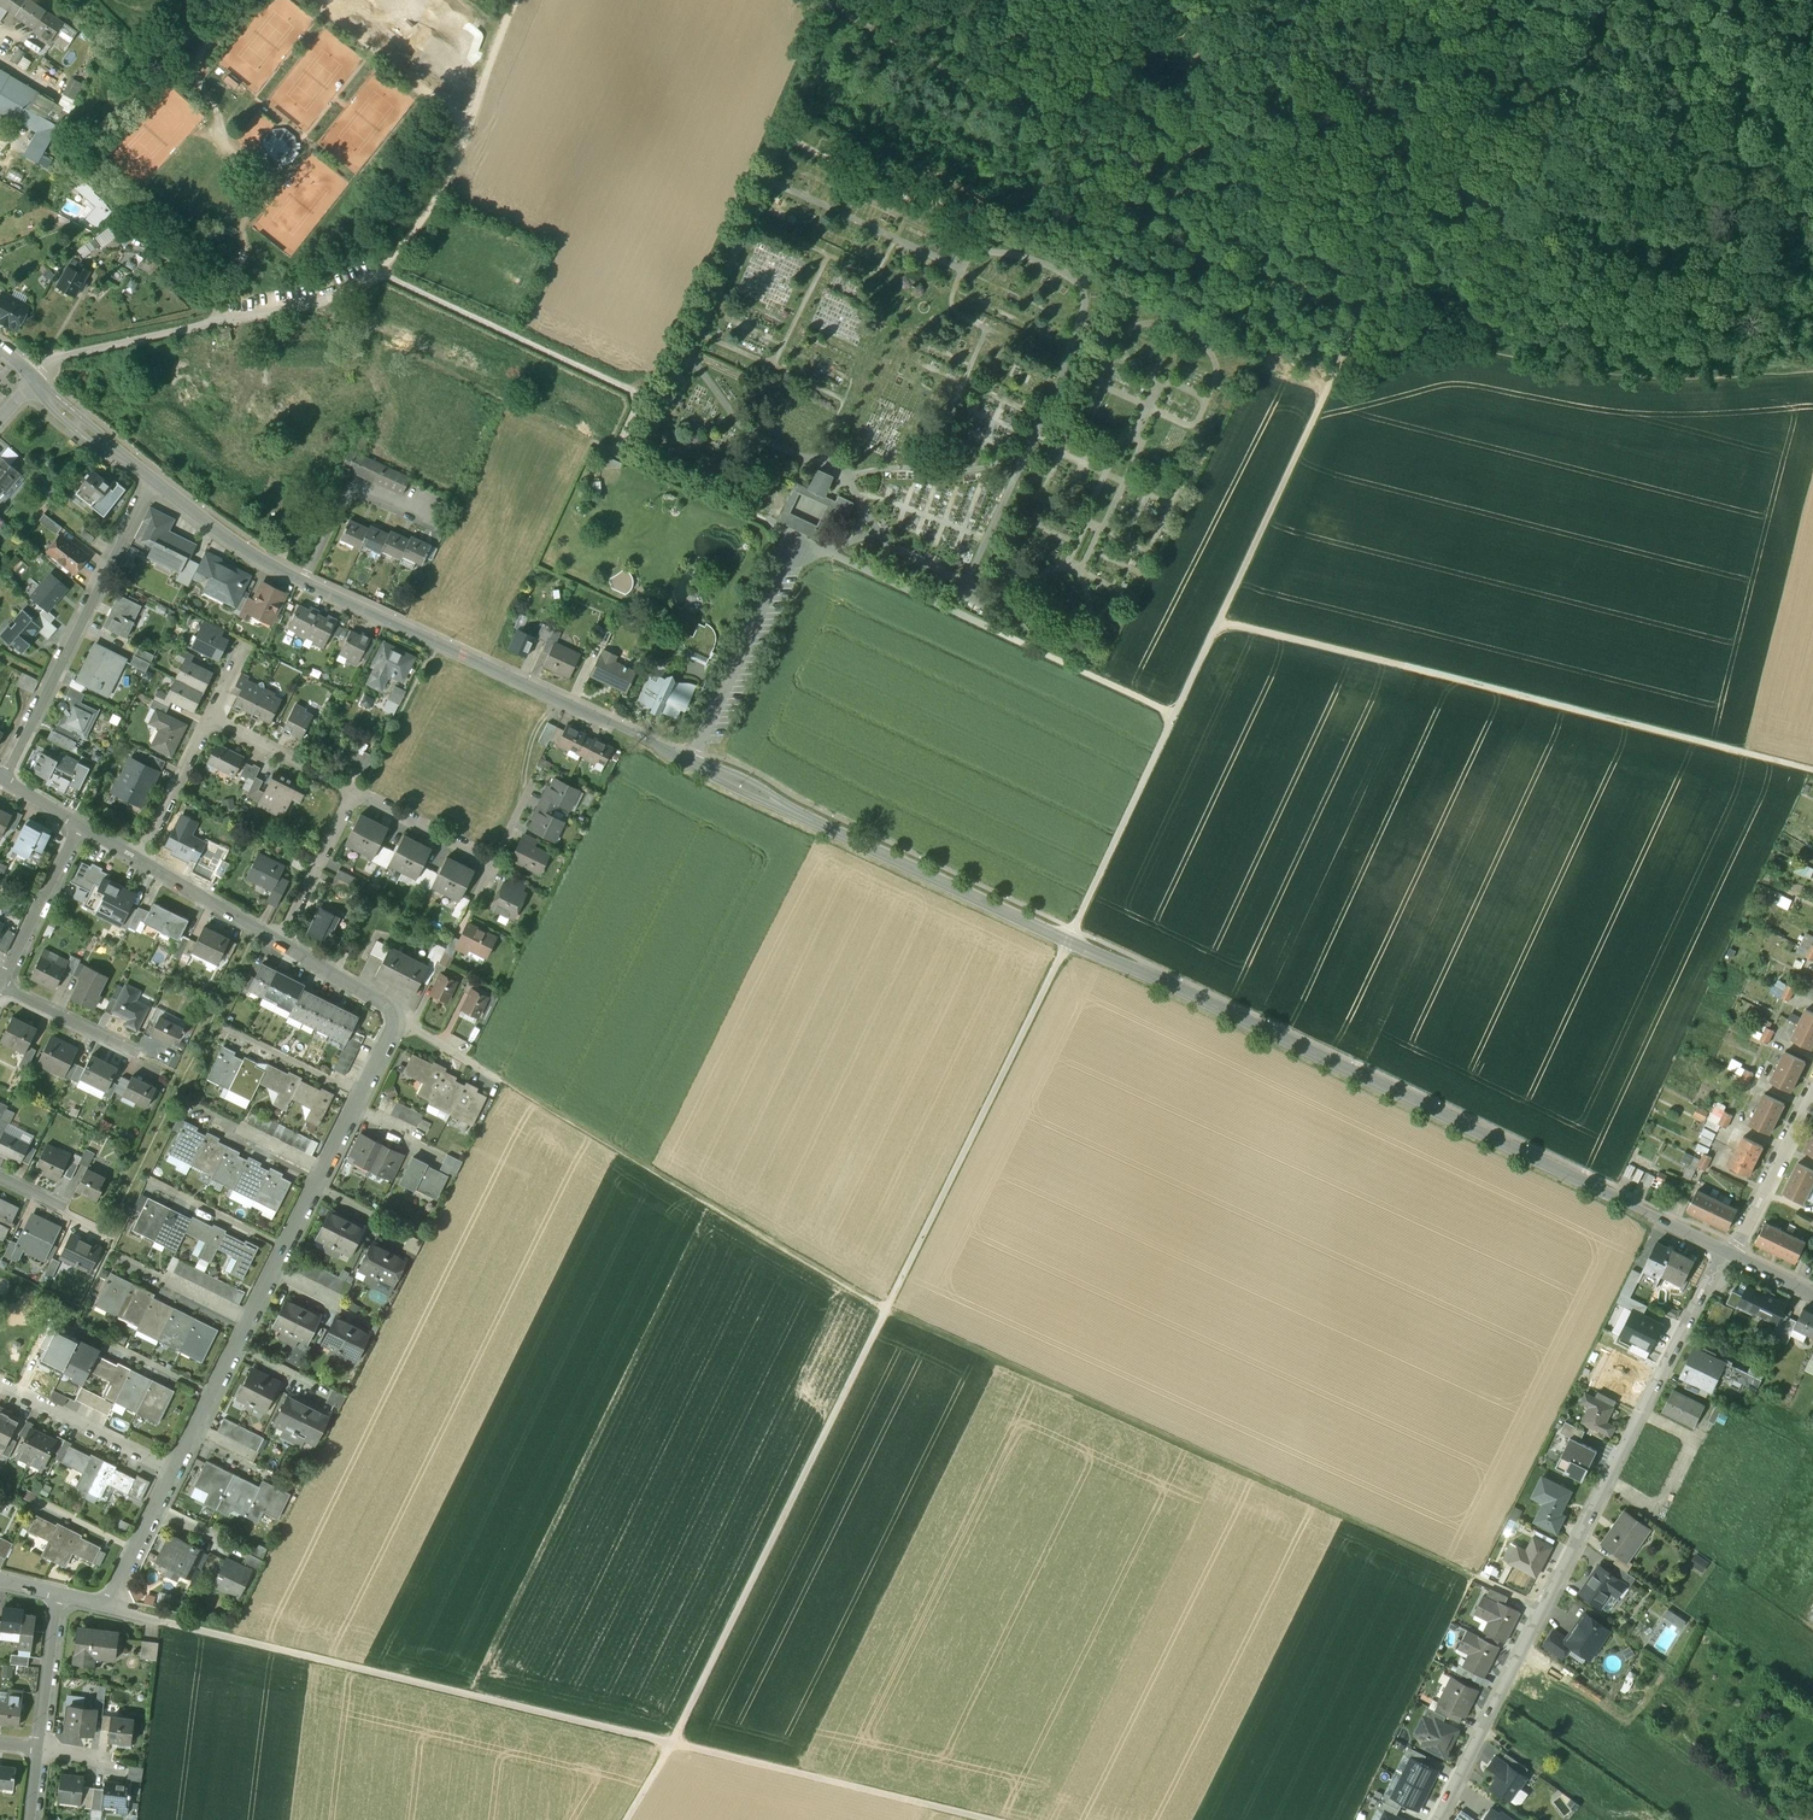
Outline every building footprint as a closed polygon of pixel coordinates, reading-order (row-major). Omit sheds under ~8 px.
[(2,5),(9,10),(15,0),(0,0),(0,4),(2,5)] [(9,10),(17,15),(27,0),(15,0),(9,10)] [(31,0),(27,0),(17,15),(36,28),(47,11),(36,3),(31,0)] [(2,5),(0,8),(0,22),(9,10),(2,5)] [(64,23),(47,11),(36,28),(35,30),(51,41),(52,41),(64,23)] [(78,33),(64,23),(52,41),(51,41),(50,43),(53,45),(59,36),(63,38),(65,36),(72,41),(72,42),(78,33)] [(72,42),(72,41),(66,49),(76,56),(81,48),(72,42)] [(24,52),(15,46),(9,54),(12,56),(11,61),(16,64),(24,52)] [(9,76),(0,71),(2,68),(0,67),(0,91),(9,76)] [(9,76),(0,91),(0,93),(19,104),(29,87),(9,76)] [(44,96),(29,87),(19,104),(32,111),(55,124),(64,109),(52,102),(54,99),(45,94),(44,96)] [(81,98),(70,92),(65,102),(69,105),(68,108),(74,111),(81,98)] [(0,93),(0,112),(23,125),(32,111),(19,104),(0,93)] [(55,124),(32,111),(23,125),(37,133),(24,155),(48,169),(52,161),(41,154),(58,126),(55,124)] [(273,131),(265,141),(269,144),(259,157),(259,159),(271,169),(273,168),(277,164),(277,160),(280,160),(295,141),(295,139),(283,129),(273,131)] [(238,139),(249,149),(255,142),(244,132),(238,139)] [(112,210),(95,192),(90,198),(98,207),(92,214),(97,218),(93,222),(98,226),(112,210)] [(87,256),(98,244),(92,238),(81,249),(87,256)] [(81,272),(69,266),(58,285),(76,295),(84,282),(87,276),(81,272)] [(84,282),(80,289),(83,291),(88,284),(84,282)] [(3,293),(0,299),(0,319),(17,328),(24,316),(27,315),(29,312),(28,308),(29,307),(3,293)] [(231,332),(216,335),(218,343),(232,340),(231,332)] [(11,462),(19,454),(11,446),(3,454),(11,462)] [(411,477),(356,452),(354,457),(408,482),(411,477)] [(12,479),(16,481),(21,474),(0,457),(0,493),(12,479)] [(408,482),(354,457),(348,470),(402,495),(408,482)] [(834,477),(817,469),(807,492),(824,499),(834,477)] [(81,487),(94,497),(98,501),(111,484),(94,470),(81,487)] [(94,497),(89,504),(105,516),(126,489),(114,480),(111,484),(98,501),(94,497)] [(94,497),(81,487),(76,493),(89,504),(94,497)] [(175,519),(150,506),(144,519),(150,522),(163,528),(164,528),(170,531),(175,519)] [(794,517),(782,511),(778,520),(790,525),(794,517)] [(62,527),(44,513),(40,519),(58,533),(62,527)] [(150,522),(144,519),(137,532),(144,536),(150,522)] [(359,525),(349,520),(344,531),(341,538),(360,547),(362,543),(368,531),(358,526),(359,525)] [(163,528),(150,522),(144,536),(155,541),(156,541),(157,541),(163,528)] [(823,530),(811,525),(807,534),(819,539),(823,530)] [(379,530),(370,526),(368,531),(362,543),(381,552),(383,548),(388,536),(379,532),(379,530)] [(170,531),(164,528),(163,528),(157,541),(156,541),(155,541),(148,557),(179,572),(180,573),(188,558),(191,559),(198,544),(170,531)] [(144,536),(137,532),(134,537),(142,541),(144,536)] [(400,536),(391,532),(388,536),(383,548),(402,557),(404,554),(409,542),(399,538),(400,536)] [(80,565),(87,556),(61,535),(48,550),(74,572),(76,570),(78,570),(80,567),(80,565)] [(422,541),(412,536),(409,542),(404,554),(424,563),(426,557),(427,557),(431,548),(421,543),(422,541)] [(221,560),(205,552),(200,563),(196,570),(212,578),(220,561),(221,560)] [(188,558),(180,573),(179,572),(176,580),(188,586),(196,570),(200,563),(191,559),(188,558)] [(250,576),(220,561),(212,578),(207,588),(208,592),(213,595),(217,593),(218,591),(228,595),(226,598),(227,602),(233,605),(236,603),(250,576)] [(39,603),(48,610),(68,587),(52,574),(32,596),(39,603)] [(283,594),(263,584),(254,601),(257,602),(252,612),(263,618),(265,615),(273,620),(278,610),(275,609),(278,603),(282,602),(284,597),(283,594)] [(119,595),(104,626),(127,637),(135,622),(134,621),(142,606),(119,595)] [(247,597),(239,613),(249,618),(252,612),(257,602),(254,601),(247,597)] [(55,617),(39,603),(35,608),(51,622),(55,617)] [(310,610),(300,605),(290,625),(298,629),(295,634),(305,639),(308,633),(317,614),(319,611),(311,607),(310,610)] [(32,617),(22,609),(13,619),(16,621),(11,627),(9,624),(0,634),(10,643),(11,642),(23,652),(30,643),(29,642),(38,630),(41,627),(31,618),(32,617)] [(57,628),(41,613),(35,620),(32,617),(31,618),(41,627),(38,630),(48,638),(57,628)] [(532,618),(520,613),(517,621),(528,626),(532,618)] [(327,618),(317,614),(308,633),(315,637),(313,643),(323,648),(337,620),(329,616),(327,618)] [(224,629),(204,620),(200,628),(220,637),(224,629)] [(528,626),(517,621),(514,626),(518,628),(526,632),(528,626)] [(601,627),(594,641),(605,646),(612,632),(601,627)] [(220,637),(200,628),(199,631),(201,633),(195,646),(206,651),(208,656),(211,654),(217,657),(221,648),(226,646),(224,643),(225,640),(220,637)] [(526,632),(518,628),(509,648),(527,656),(535,636),(526,632)] [(361,636),(351,631),(341,650),(350,654),(347,659),(357,664),(361,656),(371,637),(371,636),(363,633),(361,636)] [(686,647),(688,648),(694,637),(686,633),(683,640),(683,643),(684,645),(686,647)] [(556,640),(549,636),(542,650),(549,653),(554,642),(555,643),(556,640)] [(377,640),(371,637),(361,656),(367,660),(377,640)] [(691,653),(691,656),(707,663),(714,646),(694,637),(688,648),(690,650),(691,651),(691,653)] [(555,643),(554,642),(549,653),(544,664),(571,677),(581,654),(555,643)] [(414,658),(384,643),(373,666),(376,668),(369,683),(381,690),(387,678),(392,676),(403,681),(414,658)] [(97,644),(95,645),(88,659),(88,661),(83,671),(87,672),(85,677),(85,678),(86,679),(88,680),(85,684),(107,695),(109,694),(125,662),(125,659),(117,655),(106,650),(105,649),(97,644)] [(154,654),(140,647),(136,655),(150,662),(154,654)] [(194,655),(179,648),(174,658),(184,663),(186,660),(191,662),(194,655)] [(624,667),(611,661),(614,654),(603,649),(600,656),(599,656),(590,676),(626,693),(636,671),(626,667),(626,666),(625,665),(624,667)] [(150,662),(136,655),(132,663),(146,670),(150,662)] [(191,662),(186,660),(184,663),(181,670),(183,671),(179,680),(202,692),(211,673),(211,672),(191,662)] [(22,672),(16,684),(24,688),(30,676),(22,672)] [(249,677),(241,673),(232,692),(238,696),(246,680),(247,680),(249,677)] [(654,682),(649,679),(639,700),(653,707),(651,711),(658,714),(660,710),(663,702),(664,702),(665,702),(666,702),(667,701),(667,700),(668,699),(667,697),(666,696),(673,682),(673,680),(672,675),(666,676),(665,678),(654,682)] [(39,680),(30,676),(24,688),(33,692),(39,680)] [(202,692),(179,680),(174,689),(172,688),(169,695),(167,698),(172,700),(192,710),(194,710),(202,692)] [(247,680),(246,680),(238,696),(232,708),(241,712),(242,709),(252,713),(263,691),(256,687),(257,685),(247,680)] [(693,691),(673,682),(666,696),(667,697),(668,699),(667,700),(667,701),(666,701),(666,702),(665,702),(664,702),(663,702),(660,710),(662,711),(675,717),(680,707),(682,708),(683,704),(687,706),(693,691)] [(65,693),(70,695),(72,695),(80,699),(83,693),(69,686),(65,693)] [(395,686),(388,700),(398,705),(405,691),(395,686)] [(274,693),(264,689),(263,691),(252,713),(250,717),(259,721),(260,718),(270,722),(282,700),(273,695),(274,693)] [(169,695),(158,690),(153,699),(169,707),(172,700),(167,698),(169,695)] [(72,695),(70,695),(66,703),(64,703),(63,703),(61,703),(60,704),(59,706),(59,709),(60,711),(65,713),(56,732),(53,730),(48,739),(67,748),(75,731),(85,737),(97,712),(78,703),(80,699),(72,695)] [(169,707),(153,699),(150,707),(156,710),(165,714),(169,707)] [(306,709),(296,704),(282,732),(290,736),(291,733),(301,738),(313,715),(305,711),(306,709)] [(165,714),(156,710),(150,722),(161,728),(152,746),(171,755),(186,725),(165,714)] [(556,726),(548,722),(538,741),(547,745),(550,740),(556,726)] [(586,734),(571,726),(567,723),(564,730),(557,743),(569,749),(570,746),(578,750),(585,736),(586,734)] [(556,726),(550,740),(557,743),(564,730),(556,726)] [(593,740),(585,736),(578,750),(586,754),(593,740)] [(599,739),(594,737),(593,740),(586,754),(584,757),(596,763),(597,760),(605,764),(613,748),(598,740),(599,739)] [(235,753),(225,749),(226,747),(225,746),(225,747),(218,744),(219,743),(218,743),(208,763),(234,776),(244,756),(243,755),(242,756),(236,753),(236,752),(235,751),(235,753)] [(362,756),(352,751),(345,764),(364,773),(371,760),(362,756)] [(373,756),(365,751),(362,756),(371,760),(373,756)] [(62,753),(58,761),(42,753),(33,770),(50,778),(47,783),(63,791),(78,762),(62,753)] [(166,761),(151,754),(145,766),(156,771),(155,772),(160,774),(166,761)] [(100,764),(86,757),(77,773),(91,780),(100,764)] [(145,766),(132,760),(117,793),(144,806),(160,774),(155,772),(156,771),(145,766)] [(253,766),(246,763),(240,775),(247,779),(248,777),(254,780),(256,776),(260,767),(254,764),(253,766)] [(302,785),(275,772),(265,792),(260,802),(272,807),(273,804),(284,809),(292,794),(297,796),(302,785)] [(254,780),(246,795),(260,802),(265,792),(258,789),(263,780),(256,776),(254,780)] [(554,778),(547,792),(545,791),(543,795),(557,802),(570,808),(575,797),(572,796),(576,788),(554,778)] [(543,795),(540,802),(553,809),(557,802),(543,795)] [(553,809),(540,802),(537,808),(550,815),(553,809)] [(3,836),(8,826),(16,812),(0,804),(0,834),(3,836)] [(550,815),(537,808),(535,812),(537,813),(529,828),(551,838),(555,831),(558,833),(563,822),(550,815)] [(23,815),(16,812),(8,826),(16,830),(23,815)] [(388,828),(360,813),(346,843),(374,857),(380,843),(388,828)] [(205,841),(190,833),(197,821),(183,814),(167,844),(175,848),(173,852),(189,860),(191,856),(196,859),(205,841)] [(44,826),(30,819),(15,849),(42,862),(47,852),(43,850),(35,846),(38,840),(44,826)] [(53,831),(44,826),(38,840),(46,844),(53,831)] [(538,840),(525,833),(512,859),(529,868),(531,864),(542,869),(550,854),(534,846),(538,840)] [(431,848),(404,834),(395,851),(389,863),(416,878),(417,878),(423,865),(431,848)] [(46,844),(38,840),(35,846),(43,850),(46,844)] [(388,847),(380,843),(374,857),(372,860),(379,864),(388,847)] [(388,847),(379,864),(387,867),(389,863),(395,851),(388,847)] [(285,866),(259,853),(246,876),(272,890),(267,900),(277,905),(289,881),(280,877),(285,866)] [(475,871),(446,856),(438,872),(432,885),(459,899),(460,899),(462,895),(475,871)] [(221,860),(214,873),(221,877),(229,864),(221,860)] [(82,862),(71,882),(82,887),(92,867),(82,862)] [(104,869),(94,864),(92,867),(82,887),(92,892),(85,906),(98,913),(108,893),(100,889),(105,878),(109,880),(111,875),(103,871),(104,869)] [(431,868),(423,865),(417,878),(416,878),(415,881),(422,885),(431,868)] [(431,868),(422,885),(430,888),(432,885),(438,872),(431,868)] [(358,879),(339,869),(335,876),(355,886),(358,879)] [(355,886),(335,876),(331,884),(351,894),(355,886)] [(507,884),(504,882),(491,907),(510,916),(515,907),(518,909),(526,893),(522,892),(526,885),(510,877),(507,884)] [(109,880),(105,878),(100,889),(108,893),(98,913),(97,914),(122,926),(138,894),(109,880)] [(1789,908),(1794,899),(1783,894),(1778,903),(1789,908)] [(462,895),(460,899),(459,899),(452,914),(461,918),(471,899),(462,895)] [(150,914),(145,912),(141,920),(142,920),(163,931),(172,912),(155,903),(150,914)] [(339,916),(320,907),(307,932),(336,946),(341,936),(332,931),(339,916)] [(139,909),(130,926),(137,930),(142,920),(141,920),(145,912),(139,909)] [(189,920),(172,912),(163,931),(180,939),(189,920)] [(460,939),(456,946),(457,947),(467,952),(469,947),(487,955),(496,937),(468,923),(460,939)] [(5,925),(0,935),(0,950),(7,953),(17,934),(9,930),(10,928),(5,925)] [(230,941),(204,928),(197,942),(194,947),(211,956),(210,959),(219,963),(223,955),(230,941)] [(359,934),(353,930),(343,950),(350,953),(359,934)] [(1807,933),(1805,939),(1812,943),(1812,936),(1807,933)] [(460,939),(452,935),(445,949),(444,951),(453,955),(457,947),(456,946),(460,939)] [(185,936),(175,956),(181,959),(184,953),(191,939),(185,936)] [(197,942),(191,939),(184,953),(191,956),(192,955),(194,951),(193,950),(194,947),(197,942)] [(389,947),(376,940),(370,952),(383,959),(389,947)] [(230,941),(223,955),(230,958),(237,944),(230,941)] [(445,949),(435,943),(428,957),(428,966),(426,972),(432,975),(439,962),(444,951),(445,949)] [(211,956),(194,947),(193,950),(194,951),(192,955),(208,963),(210,959),(211,956)] [(409,956),(389,947),(383,959),(375,975),(395,985),(409,956)] [(69,961),(45,949),(31,977),(50,987),(53,982),(59,985),(65,971),(67,968),(66,968),(69,961)] [(81,961),(72,956),(69,961),(66,968),(67,968),(65,971),(74,975),(80,962),(81,961)] [(428,966),(409,956),(395,985),(414,995),(426,972),(428,966)] [(87,966),(80,962),(74,975),(81,979),(87,966)] [(439,962),(432,975),(438,978),(441,973),(442,974),(446,966),(439,962)] [(278,970),(263,963),(256,978),(250,990),(264,997),(278,970)] [(108,976),(87,966),(81,979),(82,979),(73,998),(92,1007),(108,976)] [(291,977),(278,970),(264,997),(278,1004),(291,977)] [(442,974),(441,973),(438,978),(431,993),(446,1000),(456,981),(442,974)] [(249,974),(243,987),(250,990),(256,978),(249,974)] [(291,977),(278,1004),(292,1011),(303,989),(306,984),(291,977)] [(470,978),(463,991),(470,994),(472,989),(474,990),(477,982),(470,978)] [(1788,984),(1782,997),(1789,1001),(1795,988),(1788,984)] [(138,991),(126,985),(114,1011),(129,1018),(126,1024),(137,1029),(148,1007),(133,1000),(138,991)] [(318,996),(303,989),(292,1011),(290,1015),(304,1022),(318,996)] [(474,990),(472,989),(470,994),(463,1009),(478,1016),(488,997),(474,990)] [(331,1002),(318,996),(304,1022),(318,1029),(331,1002)] [(345,1009),(331,1002),(318,1029),(332,1036),(345,1009)] [(172,1016),(156,1008),(150,1020),(156,1022),(151,1035),(172,1045),(181,1027),(169,1021),(172,1016)] [(359,1016),(345,1009),(332,1036),(346,1043),(349,1036),(353,1030),(359,1016)] [(1806,1009),(1792,1038),(1812,1048),(1812,1046),(1812,1012),(1806,1009)] [(39,1028),(14,1016),(2,1040),(27,1052),(29,1048),(39,1028)] [(151,1035),(156,1022),(150,1020),(144,1033),(150,1036),(151,1035)] [(1775,1030),(1767,1026),(1761,1039),(1768,1043),(1775,1030)] [(366,1036),(353,1030),(349,1036),(362,1043),(366,1036)] [(52,1036),(38,1063),(64,1077),(66,1074),(73,1062),(79,1049),(70,1044),(69,1045),(52,1036)] [(362,1043),(349,1036),(346,1043),(359,1049),(362,1043)] [(359,1049),(346,1043),(343,1049),(356,1056),(359,1049)] [(224,1046),(211,1073),(222,1078),(219,1083),(230,1089),(233,1084),(243,1062),(234,1057),(236,1052),(224,1046)] [(27,1052),(20,1065),(27,1069),(36,1051),(29,1048),(27,1052)] [(356,1056),(343,1049),(340,1056),(353,1062),(356,1056)] [(1805,1061),(1786,1051),(1771,1081),(1791,1090),(1805,1061)] [(437,1066),(413,1054),(405,1069),(428,1080),(421,1095),(431,1100),(445,1071),(447,1068),(438,1064),(437,1066)] [(118,1068),(92,1055),(85,1068),(81,1077),(82,1078),(106,1090),(107,1090),(112,1081),(118,1068)] [(353,1062),(340,1056),(337,1062),(349,1069),(353,1062)] [(258,1063),(246,1057),(243,1062),(233,1084),(244,1089),(241,1094),(252,1100),(262,1080),(265,1073),(256,1068),(258,1063)] [(73,1062),(66,1074),(64,1077),(71,1080),(72,1079),(79,1065),(73,1062)] [(349,1069),(337,1062),(333,1069),(346,1075),(349,1069)] [(293,1076),(269,1064),(265,1073),(262,1080),(284,1091),(277,1105),(287,1110),(302,1080),(303,1078),(294,1074),(293,1076)] [(79,1065),(72,1079),(80,1082),(82,1078),(81,1077),(85,1068),(79,1065)] [(1754,1072),(1746,1068),(1740,1081),(1747,1085),(1754,1072)] [(457,1077),(445,1071),(432,1099),(443,1104),(440,1109),(451,1114),(453,1110),(465,1087),(455,1082),(457,1077)] [(133,1076),(124,1095),(125,1096),(127,1092),(139,1098),(137,1102),(148,1107),(157,1088),(133,1076)] [(325,1092),(302,1080),(294,1096),(316,1107),(309,1121),(319,1126),(335,1094),(326,1090),(325,1092)] [(112,1081),(107,1090),(106,1090),(104,1095),(112,1099),(119,1085),(112,1081)] [(479,1087),(467,1082),(465,1087),(453,1110),(464,1115),(462,1119),(473,1125),(487,1098),(476,1093),(479,1087)] [(1785,1103),(1765,1094),(1750,1123),(1770,1133),(1785,1103)] [(385,1095),(379,1108),(385,1111),(392,1098),(385,1095)] [(392,1098),(385,1111),(392,1115),(398,1101),(392,1098)] [(0,1100),(0,1114),(4,1116),(10,1105),(0,1100)] [(405,1105),(398,1101),(392,1115),(398,1118),(399,1117),(405,1105)] [(405,1105),(399,1117),(405,1120),(412,1108),(405,1104),(405,1105)] [(1700,1106),(1696,1114),(1707,1119),(1710,1111),(1700,1106)] [(418,1111),(412,1108),(405,1120),(411,1123),(418,1111)] [(261,1114),(254,1111),(248,1123),(255,1126),(261,1114)] [(418,1111),(411,1123),(418,1127),(424,1114),(418,1111)] [(1733,1115),(1725,1111),(1719,1124),(1721,1124),(1726,1127),(1733,1115)] [(267,1117),(261,1114),(255,1126),(261,1130),(267,1117)] [(274,1121),(267,1117),(261,1130),(268,1133),(274,1121)] [(187,1122),(179,1118),(173,1129),(181,1133),(187,1122)] [(0,1124),(0,1139),(1,1139),(5,1131),(6,1131),(10,1122),(3,1119),(1,1121),(0,1124)] [(1719,1124),(1709,1119),(1706,1124),(1718,1130),(1721,1124),(1719,1124)] [(274,1121),(268,1133),(274,1136),(280,1124),(274,1121)] [(199,1128),(187,1122),(181,1133),(173,1149),(184,1154),(181,1159),(192,1165),(195,1160),(206,1137),(196,1133),(199,1128)] [(287,1127),(280,1124),(274,1136),(281,1139),(287,1127)] [(287,1127),(281,1139),(287,1143),(293,1130),(287,1127)] [(300,1133),(293,1130),(287,1143),(294,1146),(300,1133)] [(5,1131),(1,1139),(0,1141),(0,1151),(22,1162),(23,1160),(31,1145),(31,1144),(6,1131),(5,1131)] [(206,1137),(195,1160),(205,1165),(203,1170),(214,1175),(215,1173),(227,1148),(218,1143),(220,1138),(208,1132),(206,1137)] [(307,1137),(300,1133),(294,1146),(301,1149),(307,1137)] [(1805,1150),(1812,1154),(1812,1133),(1805,1150)] [(360,1135),(350,1155),(358,1158),(367,1139),(360,1135)] [(1764,1146),(1744,1136),(1729,1165),(1749,1175),(1764,1146)] [(307,1137),(301,1149),(307,1152),(313,1140),(307,1137)] [(383,1145),(368,1137),(367,1139),(358,1158),(356,1162),(371,1169),(383,1145)] [(313,1140),(307,1152),(313,1155),(320,1143),(313,1140)] [(72,1156),(48,1144),(39,1162),(47,1166),(44,1174),(59,1181),(72,1156)] [(31,1145),(23,1160),(30,1164),(37,1148),(31,1145)] [(398,1152),(383,1145),(371,1169),(386,1176),(388,1173),(397,1154),(398,1152)] [(240,1152),(228,1146),(227,1148),(215,1173),(226,1179),(223,1184),(234,1189),(236,1184),(248,1162),(238,1157),(240,1152)] [(95,1154),(87,1149),(80,1162),(89,1167),(95,1154)] [(1704,1153),(1698,1166),(1706,1169),(1712,1157),(1704,1153)] [(397,1154),(388,1173),(395,1177),(405,1158),(397,1154)] [(463,1161),(448,1154),(440,1172),(448,1176),(450,1172),(456,1175),(463,1161)] [(262,1163),(250,1157),(248,1162),(236,1184),(247,1190),(245,1194),(256,1200),(258,1195),(269,1172),(260,1168),(262,1163)] [(440,1172),(427,1166),(428,1164),(414,1158),(401,1183),(415,1190),(416,1188),(437,1199),(448,1176),(440,1172)] [(72,1162),(65,1176),(72,1179),(78,1166),(72,1162)] [(1798,1163),(1784,1192),(1804,1202),(1812,1183),(1812,1170),(1798,1163)] [(269,1172),(258,1195),(269,1200),(266,1205),(278,1211),(291,1183),(281,1179),(284,1174),(272,1168),(269,1172)] [(1638,1168),(1633,1179),(1639,1182),(1644,1171),(1638,1168)] [(103,1179),(87,1171),(87,1170),(86,1170),(76,1189),(78,1190),(78,1189),(86,1193),(86,1194),(97,1200),(102,1190),(100,1189),(105,1179),(104,1178),(103,1179)] [(1667,1176),(1660,1172),(1656,1179),(1664,1182),(1667,1176)] [(1737,1209),(1698,1190),(1688,1210),(1728,1229),(1737,1209)] [(0,1198),(0,1235),(5,1237),(19,1208),(0,1198)] [(149,1198),(134,1230),(135,1231),(137,1226),(146,1231),(144,1235),(154,1241),(157,1236),(169,1212),(160,1207),(161,1204),(149,1198)] [(128,1204),(124,1213),(129,1216),(134,1207),(128,1204)] [(183,1215),(170,1209),(169,1212),(157,1236),(168,1242),(166,1246),(177,1252),(186,1232),(191,1223),(181,1218),(183,1215)] [(348,1219),(331,1211),(318,1238),(335,1246),(348,1219)] [(60,1228),(32,1214),(18,1243),(17,1244),(45,1257),(60,1228)] [(213,1227),(194,1217),(191,1223),(186,1232),(208,1243),(201,1258),(211,1263),(218,1248),(226,1233),(227,1230),(215,1224),(213,1227)] [(365,1228),(348,1219),(335,1246),(351,1255),(365,1228)] [(1806,1242),(1766,1223),(1756,1243),(1797,1262),(1806,1242)] [(245,1243),(226,1233),(218,1248),(241,1260),(234,1274),(244,1279),(260,1247),(247,1240),(245,1243)] [(101,1248),(72,1234),(61,1257),(76,1265),(77,1262),(80,1264),(79,1266),(89,1271),(101,1248)] [(423,1241),(410,1235),(404,1248),(417,1254),(423,1241)] [(18,1243),(11,1239),(4,1254),(11,1257),(17,1244),(18,1243)] [(1695,1260),(1657,1241),(1641,1273),(1637,1280),(1638,1281),(1655,1289),(1662,1274),(1683,1284),(1695,1260)] [(390,1251),(373,1243),(361,1269),(376,1276),(377,1277),(390,1251)] [(390,1251),(377,1277),(393,1285),(394,1285),(406,1259),(390,1251)] [(174,1257),(168,1269),(174,1272),(180,1260),(180,1259),(174,1257)] [(53,1258),(44,1275),(52,1279),(60,1261),(53,1258)] [(311,1262),(304,1259),(297,1272),(304,1275),(311,1262)] [(180,1260),(174,1272),(180,1276),(187,1263),(180,1260)] [(311,1262),(304,1275),(311,1278),(317,1265),(311,1262)] [(187,1263),(180,1276),(187,1279),(193,1266),(187,1263)] [(323,1269),(317,1265),(311,1278),(317,1281),(323,1269)] [(200,1270),(193,1266),(187,1279),(193,1282),(200,1270)] [(330,1272),(323,1269),(317,1281),(324,1285),(330,1272)] [(1633,1269),(1621,1292),(1630,1297),(1638,1281),(1637,1280),(1641,1273),(1633,1269)] [(206,1273),(200,1270),(193,1282),(200,1285),(206,1273)] [(330,1272),(324,1285),(330,1288),(336,1275),(330,1272)] [(124,1279),(112,1273),(98,1300),(109,1305),(107,1310),(118,1315),(120,1311),(132,1287),(122,1282),(124,1279)] [(213,1276),(206,1273),(200,1285),(206,1288),(213,1276)] [(343,1278),(336,1275),(330,1288),(337,1291),(343,1278)] [(213,1276),(206,1288),(213,1292),(219,1279),(213,1276)] [(353,1283),(343,1278),(337,1291),(347,1296),(353,1283)] [(393,1285),(379,1278),(375,1285),(390,1293),(393,1285)] [(219,1279),(213,1292),(219,1295),(226,1282),(219,1279)] [(232,1286),(226,1282),(219,1295),(226,1298),(232,1286)] [(1747,1285),(1743,1282),(1738,1293),(1737,1293),(1742,1295),(1747,1285)] [(132,1287),(120,1311),(131,1316),(128,1321),(139,1326),(140,1325),(153,1297),(144,1293),(146,1290),(134,1284),(132,1287)] [(1742,1295),(1738,1305),(1744,1308),(1777,1324),(1778,1324),(1783,1314),(1787,1303),(1747,1285),(1742,1295)] [(239,1289),(232,1286),(226,1298),(233,1301),(239,1289)] [(1738,1293),(1733,1290),(1727,1302),(1742,1310),(1742,1309),(1743,1310),(1744,1308),(1738,1305),(1742,1295),(1737,1293),(1738,1293)] [(1630,1297),(1621,1292),(1616,1302),(1632,1310),(1632,1309),(1644,1314),(1648,1305),(1630,1297)] [(166,1303),(153,1297),(140,1325),(151,1330),(148,1335),(159,1340),(162,1336),(173,1312),(164,1307),(166,1303)] [(288,1299),(274,1326),(291,1334),(304,1307),(288,1299)] [(321,1316),(304,1307),(291,1334),(308,1343),(321,1316)] [(187,1314),(175,1308),(173,1312),(162,1336),(172,1341),(170,1346),(181,1351),(183,1347),(195,1322),(185,1318),(187,1314)] [(1803,1308),(1797,1321),(1794,1327),(1795,1327),(1812,1336),(1812,1335),(1812,1313),(1803,1308)] [(1644,1314),(1632,1309),(1632,1310),(1619,1335),(1635,1343),(1651,1350),(1659,1333),(1656,1332),(1661,1322),(1644,1314)] [(1783,1314),(1778,1324),(1777,1324),(1772,1336),(1780,1341),(1791,1318),(1783,1314)] [(354,1324),(338,1317),(324,1343),(340,1351),(354,1324)] [(1791,1318),(1780,1341),(1787,1344),(1795,1327),(1794,1327),(1797,1321),(1791,1318)] [(195,1322),(183,1347),(194,1352),(191,1356),(203,1362),(219,1330),(218,1329),(216,1333),(207,1328),(209,1325),(197,1319),(195,1322)] [(354,1324),(340,1351),(357,1360),(370,1333),(354,1324)] [(42,1346),(47,1348),(57,1328),(52,1326),(42,1346)] [(79,1339),(57,1328),(47,1348),(41,1361),(63,1372),(79,1339)] [(100,1350),(79,1339),(63,1372),(84,1383),(90,1371),(98,1355),(100,1350)] [(1651,1350),(1635,1343),(1631,1350),(1647,1358),(1651,1350)] [(1726,1362),(1695,1348),(1681,1377),(1711,1392),(1721,1372),(1726,1362)] [(122,1366),(98,1355),(90,1371),(112,1382),(105,1396),(115,1401),(132,1369),(123,1364),(122,1366)] [(1756,1377),(1726,1362),(1721,1372),(1751,1386),(1756,1377)] [(153,1380),(132,1369),(115,1401),(137,1412),(153,1380)] [(266,1376),(253,1369),(238,1398),(252,1404),(266,1376)] [(266,1376),(252,1404),(266,1411),(280,1382),(266,1376)] [(175,1390),(153,1380),(137,1412),(159,1423),(175,1390)] [(89,1390),(82,1387),(76,1400),(83,1403),(89,1390)] [(346,1396),(333,1389),(327,1402),(340,1409),(346,1396)] [(69,1397),(54,1390),(50,1399),(64,1406),(69,1397)] [(89,1390),(83,1403),(89,1406),(95,1393),(89,1390)] [(1705,1405),(1674,1390),(1663,1411),(1695,1427),(1705,1405)] [(1616,1400),(1598,1391),(1595,1397),(1613,1406),(1616,1400)] [(101,1396),(95,1393),(89,1406),(95,1409),(101,1396)] [(1595,1397),(1586,1393),(1582,1402),(1590,1406),(1595,1397)] [(310,1404),(290,1394),(275,1423),(285,1428),(293,1432),(289,1441),(291,1442),(310,1404)] [(101,1396),(95,1409),(102,1413),(108,1400),(101,1396)] [(1595,1397),(1590,1406),(1583,1421),(1610,1435),(1615,1426),(1605,1421),(1608,1415),(1609,1416),(1613,1406),(1595,1397)] [(115,1403),(108,1400),(102,1413),(108,1416),(115,1403)] [(330,1414),(310,1404),(291,1442),(293,1443),(297,1434),(306,1439),(316,1443),(330,1414)] [(1716,1405),(1709,1421),(1715,1424),(1723,1408),(1716,1405)] [(3,1450),(4,1451),(10,1438),(18,1423),(9,1419),(12,1413),(0,1407),(0,1449),(3,1450)] [(225,1418),(218,1431),(225,1435),(232,1421),(225,1418)] [(34,1424),(27,1420),(20,1435),(26,1438),(31,1428),(32,1428),(34,1424)] [(232,1421),(225,1435),(232,1438),(238,1424),(232,1421)] [(1585,1431),(1566,1421),(1560,1432),(1571,1437),(1580,1441),(1585,1431)] [(238,1424),(232,1438),(238,1441),(245,1428),(238,1424)] [(26,1438),(17,1456),(30,1462),(44,1434),(32,1428),(31,1428),(26,1438)] [(251,1431),(245,1428),(238,1441),(244,1444),(251,1431)] [(293,1432),(285,1428),(281,1437),(289,1441),(293,1432)] [(251,1431),(244,1444),(251,1448),(258,1434),(251,1431)] [(44,1434),(30,1462),(43,1468),(52,1450),(56,1441),(55,1440),(44,1434)] [(265,1437),(258,1434),(251,1448),(258,1451),(265,1437)] [(306,1439),(297,1434),(293,1443),(302,1447),(306,1439)] [(65,1439),(58,1435),(55,1440),(56,1441),(52,1450),(58,1453),(62,1445),(65,1439)] [(1580,1441),(1571,1437),(1556,1467),(1583,1480),(1598,1450),(1580,1441)] [(10,1438),(4,1451),(3,1450),(2,1453),(9,1456),(17,1441),(10,1438)] [(69,1449),(62,1445),(58,1453),(55,1459),(62,1462),(69,1449)] [(94,1458),(70,1446),(69,1449),(62,1462),(85,1473),(78,1488),(88,1493),(105,1460),(96,1455),(94,1458)] [(136,1478),(112,1466),(113,1464),(105,1460),(88,1493),(98,1498),(105,1483),(128,1494),(134,1481),(136,1478)] [(234,1474),(207,1461),(195,1485),(210,1493),(205,1503),(217,1509),(234,1474)] [(260,1487),(234,1474),(217,1509),(229,1515),(234,1505),(248,1512),(260,1487)] [(1571,1490),(1542,1476),(1532,1497),(1543,1502),(1534,1520),(1556,1531),(1564,1514),(1560,1512),(1571,1490)] [(134,1481),(128,1494),(134,1497),(141,1484),(134,1481)] [(290,1494),(264,1481),(260,1487),(248,1512),(246,1516),(258,1521),(264,1511),(278,1518),(290,1494)] [(1634,1518),(1624,1511),(1602,1542),(1618,1553),(1628,1560),(1628,1559),(1650,1529),(1645,1525),(1634,1518)] [(36,1517),(28,1513),(22,1526),(29,1530),(36,1517)] [(61,1526),(37,1514),(36,1517),(29,1530),(52,1542),(45,1556),(55,1561),(71,1528),(62,1524),(61,1526)] [(1648,1522),(1637,1514),(1634,1518),(1645,1525),(1648,1522)] [(79,1533),(71,1528),(55,1561),(64,1566),(72,1552),(94,1563),(101,1550),(102,1547),(78,1535),(79,1533)] [(202,1550),(170,1534),(157,1561),(189,1577),(194,1567),(202,1551),(202,1550)] [(1533,1536),(1526,1550),(1517,1545),(1509,1562),(1536,1576),(1551,1546),(1533,1536)] [(1,1537),(0,1539),(0,1556),(6,1558),(13,1544),(1,1537)] [(254,1553),(264,1557),(269,1548),(259,1543),(254,1553)] [(107,1553),(101,1550),(94,1563),(100,1566),(107,1553)] [(202,1551),(194,1567),(201,1570),(209,1555),(202,1551)] [(265,1561),(247,1552),(243,1561),(261,1569),(265,1561)] [(1628,1560),(1618,1553),(1613,1561),(1617,1564),(1626,1571),(1633,1562),(1628,1559),(1628,1560)] [(1707,1562),(1695,1554),(1689,1562),(1702,1571),(1707,1562)] [(252,1570),(226,1558),(213,1585),(229,1593),(230,1589),(240,1594),(252,1570)] [(1626,1571),(1617,1564),(1611,1573),(1626,1584),(1625,1584),(1628,1586),(1634,1577),(1626,1571)] [(1611,1573),(1600,1565),(1581,1592),(1600,1605),(1610,1590),(1617,1595),(1625,1584),(1626,1584),(1611,1573)] [(135,1590),(137,1599),(146,1596),(143,1587),(135,1590)] [(1508,1596),(1491,1589),(1486,1597),(1499,1603),(1500,1601),(1504,1603),(1508,1596)] [(1617,1595),(1610,1590),(1600,1605),(1610,1611),(1620,1597),(1617,1595)] [(1504,1603),(1500,1601),(1499,1603),(1486,1597),(1483,1595),(1475,1612),(1490,1619),(1484,1631),(1488,1633),(1500,1639),(1504,1641),(1519,1611),(1504,1603)] [(24,1609),(4,1606),(2,1621),(1,1631),(2,1632),(14,1633),(14,1630),(21,1631),(24,1614),(24,1609)] [(1666,1652),(1688,1619),(1670,1607),(1648,1640),(1666,1652)] [(36,1615),(24,1614),(21,1631),(19,1648),(31,1649),(32,1649),(36,1615)] [(1606,1629),(1585,1615),(1568,1639),(1567,1640),(1572,1643),(1588,1655),(1597,1643),(1600,1642),(1606,1634),(1606,1629)] [(116,1656),(119,1632),(78,1627),(73,1663),(90,1665),(91,1653),(116,1656)] [(1484,1639),(1467,1630),(1458,1647),(1470,1653),(1463,1666),(1465,1667),(1478,1674),(1484,1676),(1499,1646),(1497,1645),(1484,1639)] [(1568,1639),(1555,1630),(1545,1645),(1562,1657),(1572,1643),(1567,1640),(1568,1639)] [(1500,1639),(1488,1633),(1484,1639),(1497,1645),(1500,1639)] [(159,1644),(143,1641),(141,1657),(157,1659),(159,1644)] [(31,1649),(19,1648),(18,1655),(29,1657),(30,1657),(31,1649)] [(18,1655),(12,1654),(10,1664),(28,1666),(29,1657),(18,1655)] [(1478,1674),(1465,1667),(1462,1674),(1475,1680),(1478,1674)] [(1478,1690),(1451,1677),(1439,1703),(1463,1715),(1465,1716),(1478,1690)] [(8,1690),(8,1692),(7,1703),(0,1702),(0,1722),(20,1725),(24,1692),(8,1690)] [(105,1699),(97,1698),(96,1707),(97,1708),(96,1716),(102,1717),(103,1715),(105,1699)] [(1463,1715),(1439,1703),(1435,1710),(1446,1716),(1460,1722),(1463,1715)] [(96,1707),(70,1704),(67,1732),(93,1735),(96,1716),(97,1708),(96,1707)] [(1435,1710),(1429,1707),(1417,1730),(1428,1735),(1422,1746),(1445,1757),(1458,1730),(1443,1723),(1446,1716),(1435,1710)] [(111,1716),(103,1715),(102,1717),(101,1730),(109,1731),(111,1716)] [(134,1719),(111,1716),(109,1731),(108,1740),(117,1741),(131,1743),(134,1719)] [(1412,1758),(1423,1764),(1427,1756),(1410,1747),(1406,1755),(1412,1758)] [(1528,1769),(1506,1753),(1502,1760),(1524,1775),(1528,1769)] [(1502,1760),(1496,1756),(1489,1766),(1501,1774),(1492,1787),(1501,1794),(1504,1790),(1513,1796),(1519,1787),(1520,1788),(1527,1778),(1524,1775),(1502,1760)] [(1412,1758),(1402,1777),(1429,1791),(1438,1771),(1423,1764),(1412,1758)] [(144,1779),(145,1765),(130,1764),(129,1778),(144,1779)] [(0,1765),(0,1787),(14,1788),(16,1767),(0,1765)] [(75,1779),(61,1777),(59,1799),(80,1802),(81,1802),(83,1787),(84,1778),(75,1777),(75,1779)] [(1429,1791),(1402,1777),(1393,1797),(1404,1802),(1419,1810),(1429,1791)] [(131,1785),(116,1783),(116,1785),(105,1784),(105,1789),(102,1810),(117,1812),(117,1806),(128,1807),(131,1785)] [(94,1788),(83,1787),(81,1802),(80,1802),(80,1807),(91,1809),(94,1788)] [(105,1789),(94,1788),(91,1809),(102,1810),(105,1789)] [(1400,1810),(1404,1802),(1393,1797),(1386,1794),(1383,1802),(1400,1810)] [(1386,1811),(1397,1817),(1400,1810),(1383,1802),(1381,1801),(1378,1807),(1386,1811)] [(1490,1807),(1481,1819),(1506,1819),(1508,1817),(1502,1812),(1501,1815),(1490,1807)] [(1462,1810),(1455,1819),(1474,1819),(1475,1819),(1462,1810)] [(1382,1819),(1404,1819),(1397,1817),(1386,1811),(1382,1819)]
